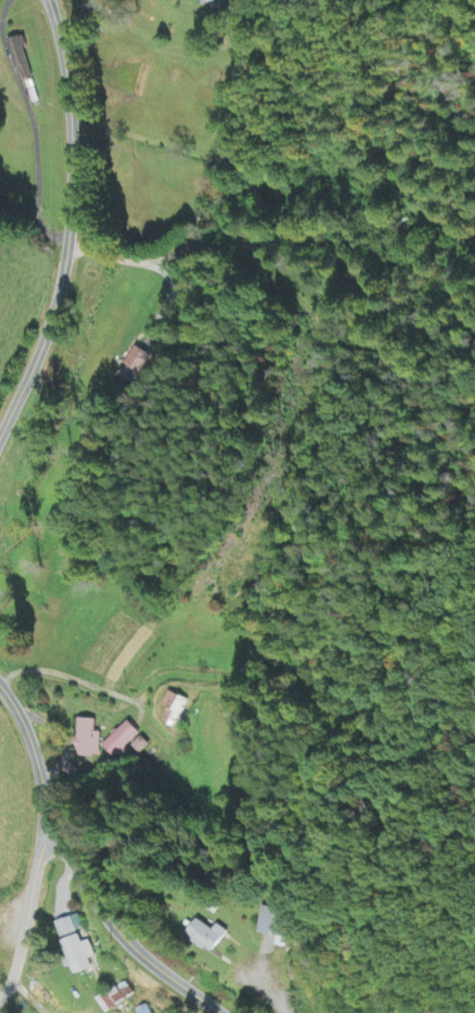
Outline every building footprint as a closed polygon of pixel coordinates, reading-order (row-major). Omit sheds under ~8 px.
[(7,42),(15,71),(19,70),(22,82),(33,79),(22,39),(7,42)] [(119,378),(135,386),(149,355),(133,348),(119,378)] [(163,707),(167,709),(162,724),(176,729),(186,699),(168,693),(163,707)] [(76,759),(99,759),(99,734),(95,734),(96,721),(77,720),(76,759)] [(101,747),(114,761),(140,736),(128,723),(101,747)] [(148,746),(140,738),(131,748),(139,756),(148,746)] [(289,912),(262,908),(258,935),(278,938),(276,947),(283,948),(289,912)] [(60,939),(83,931),(77,916),(55,924),(60,939)] [(217,925),(213,931),(198,920),(186,937),(212,955),(228,933),(217,925)] [(95,959),(88,942),(81,945),(78,937),(61,943),(75,976),(92,970),(88,961),(95,959)] [(125,984),(115,991),(114,989),(96,1000),(103,1012),(108,1012),(133,997),(125,984)]
